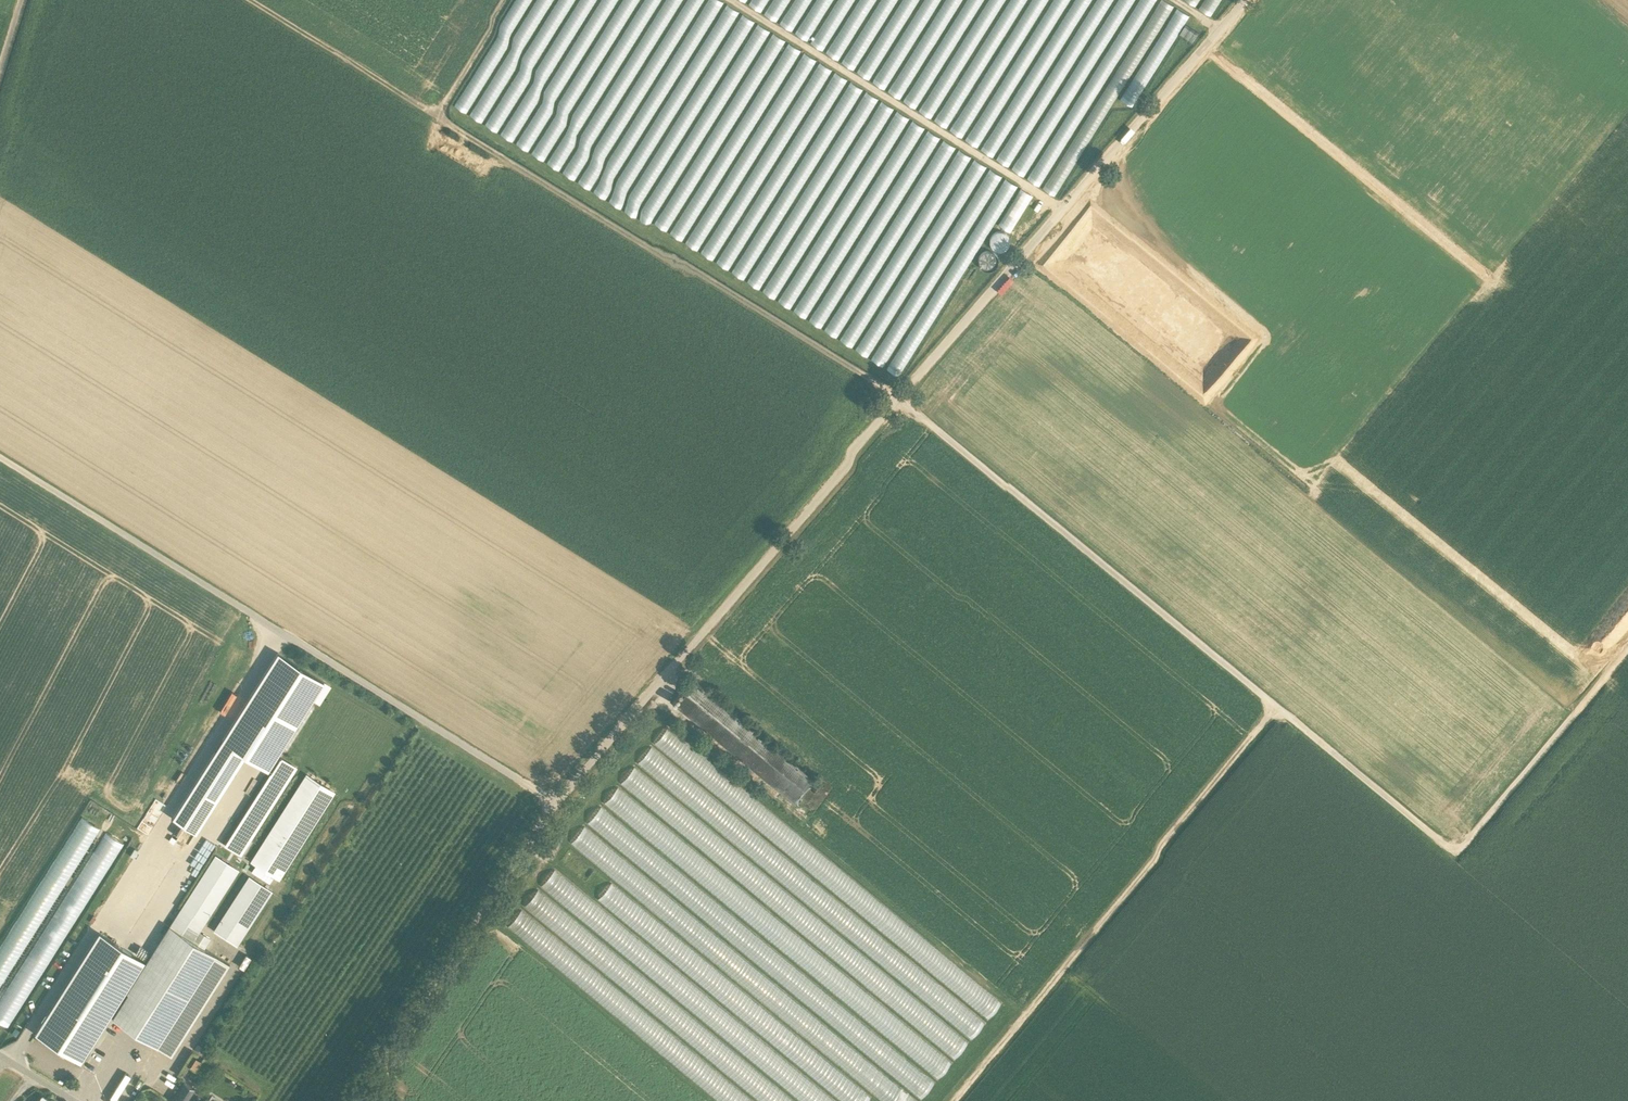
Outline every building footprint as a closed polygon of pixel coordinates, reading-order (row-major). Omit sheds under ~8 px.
[(704,0),(690,0),(656,65),(667,70),(704,0)] [(776,27),(793,0),(778,0),(765,21),(776,27)] [(797,40),(807,47),(837,0),(823,0),(797,40)] [(840,67),(879,0),(842,0),(813,50),(826,58),(826,59),(840,67)] [(1048,0),(1012,0),(942,131),(950,135),(950,137),(969,147),(1048,0)] [(500,63),(471,117),(482,123),(519,54),(514,52),(510,59),(510,58),(506,66),(500,63)] [(744,286),(845,83),(833,77),(834,75),(817,67),(818,66),(802,58),(761,140),(749,134),(722,189),(705,181),(674,243),(687,250),(686,251),(702,259),(702,261),(718,269),(717,271),(734,279),(733,281),(744,286)] [(486,127),(497,133),(534,67),(530,65),(532,63),(524,59),(486,127)] [(1131,111),(1149,79),(1140,74),(1122,106),(1131,111)] [(830,224),(891,112),(881,107),(839,184),(840,184),(833,197),(831,195),(818,217),(830,224)] [(868,197),(908,122),(896,116),(854,197),(856,198),(854,202),(858,204),(863,194),(868,197)] [(646,117),(644,124),(643,126),(649,128),(651,118),(646,117)] [(564,174),(574,181),(605,128),(601,125),(598,130),(592,126),(564,174)] [(594,194),(607,200),(642,136),(631,131),(624,142),(608,133),(580,184),(590,190),(609,156),(613,158),(594,194)] [(611,204),(622,210),(659,145),(658,144),(662,137),(653,132),(611,204)] [(791,217),(752,292),(763,297),(802,223),(791,217)] [(766,301),(777,307),(800,265),(801,266),(823,227),(811,221),(766,301)] [(817,247),(782,311),(793,316),(827,252),(817,247)] [(812,329),(822,335),(859,269),(849,263),(812,329)] [(828,338),(838,345),(877,279),(881,271),(877,268),(869,281),(863,277),(828,338)] [(843,348),(854,354),(884,302),(873,296),(843,348)] [(874,367),(885,374),(918,315),(918,316),(922,308),(920,307),(917,312),(913,310),(910,316),(904,313),(874,367)] [(902,383),(940,314),(938,313),(936,317),(926,312),(890,376),(902,383)] [(278,654),(174,817),(196,831),(244,755),(267,770),(323,682),(278,654)] [(694,685),(676,707),(796,804),(815,781),(694,685)] [(665,728),(651,744),(990,1016),(1003,999),(665,728)] [(974,1036),(988,1019),(647,748),(634,765),(974,1036)] [(970,1039),(631,768),(618,784),(957,1056),(970,1039)] [(279,879),(334,793),(307,776),(252,862),(279,879)] [(601,805),(940,1075),(953,1058),(614,789),(601,805)] [(261,795),(241,827),(253,835),(273,802),(261,795)] [(99,824),(81,814),(0,951),(0,991),(99,824)] [(0,1005),(0,1020),(11,1027),(123,839),(105,829),(0,1005)] [(892,1100),(917,1100),(920,1097),(579,829),(567,845),(892,1100)] [(545,853),(553,841),(543,835),(536,847),(545,853)] [(215,856),(182,909),(204,923),(237,870),(215,856)] [(249,877),(215,930),(237,944),(271,892),(249,877)] [(595,900),(847,1100),(866,1100),(872,1094),(608,883),(595,900)] [(518,911),(504,928),(721,1100),(755,1100),(518,911)] [(191,927),(180,920),(174,929),(185,936),(191,927)] [(169,926),(127,992),(128,993),(112,1018),(157,1047),(215,955),(204,948),(193,941),(185,936),(174,929),(169,926)] [(209,939),(198,932),(193,941),(204,948),(209,939)] [(99,933),(48,1013),(36,1032),(81,1061),(93,1042),(144,961),(99,933)] [(215,955),(157,1047),(171,1056),(230,964),(215,955)] [(184,1081),(172,1100),(187,1100),(195,1088),(184,1081)]
